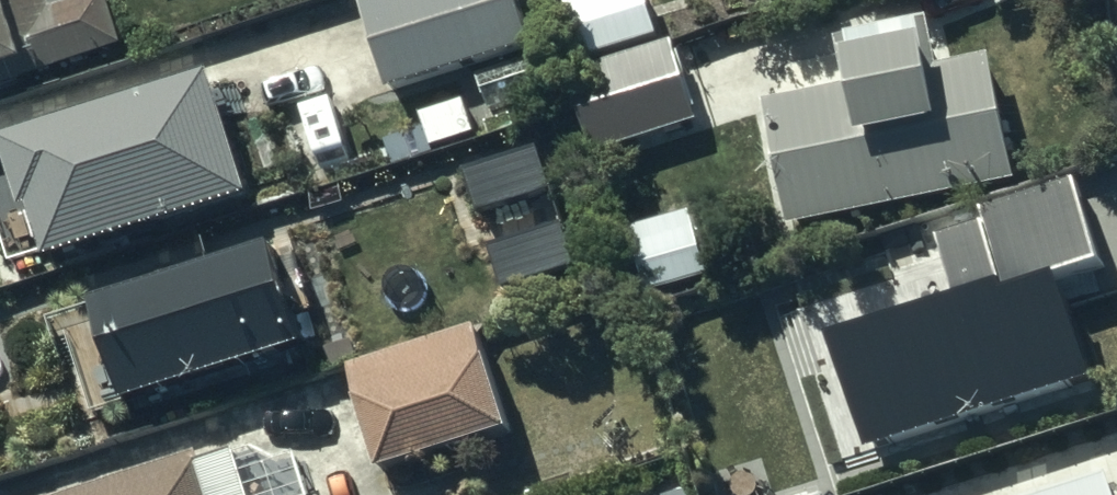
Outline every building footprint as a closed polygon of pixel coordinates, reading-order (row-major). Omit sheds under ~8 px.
[(119,50),(102,0),(0,0),(0,90),(119,50)] [(352,5),(380,96),(529,50),(514,0),(366,0),(352,5)] [(559,6),(574,62),(653,41),(642,0),(582,0),(559,6)] [(829,43),(838,88),(756,105),(784,232),(1011,186),(985,58),(931,69),(922,24),(829,43)] [(670,40),(558,75),(584,158),(696,122),(670,40)] [(0,139),(0,176),(13,215),(22,212),(37,261),(242,197),(203,75),(0,139)] [(469,177),(483,223),(557,200),(543,154),(469,177)] [(859,454),(1086,376),(1056,288),(1102,272),(1071,184),(974,218),(978,231),(931,247),(951,304),(822,348),(859,454)] [(687,215),(623,234),(643,297),(706,278),(687,215)] [(494,256),(510,301),(582,278),(567,232),(494,256)] [(136,422),(314,363),(281,262),(102,321),(136,422)] [(474,330),(339,370),(371,476),(507,434),(474,330)] [(233,453),(203,462),(200,454),(72,494),(246,494),(233,453)] [(1112,460),(1006,494),(1116,494),(1116,475),(1112,460)]
